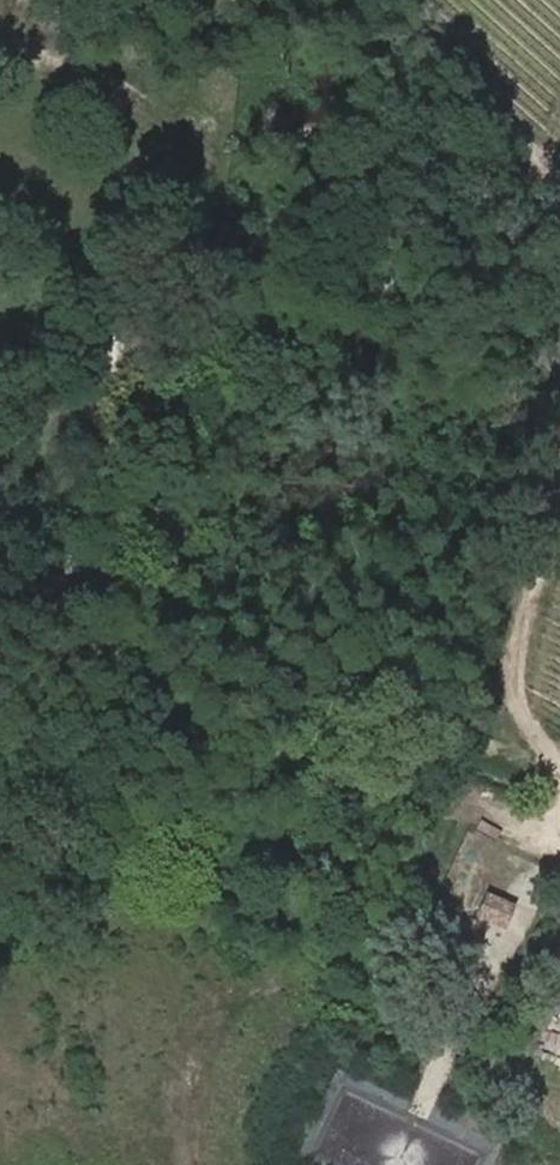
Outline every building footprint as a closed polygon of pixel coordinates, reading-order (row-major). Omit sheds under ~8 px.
[(475,915),(500,926),(509,907),(484,895),(475,915)]
